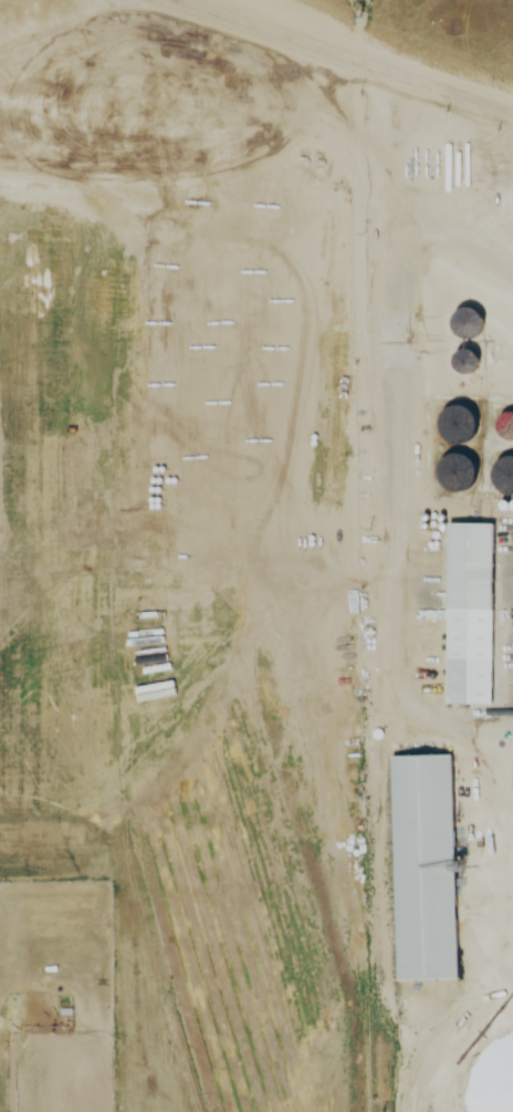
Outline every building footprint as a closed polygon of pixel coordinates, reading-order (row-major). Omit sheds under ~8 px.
[(512,437),(512,426),(505,415),(490,426),(503,444),(512,437)] [(428,466),(439,496),(466,486),(455,456),(428,466)] [(512,493),(512,460),(512,459),(482,470),(494,501),(512,493)] [(484,526),(485,609),(442,610),(442,526),(484,526)] [(387,756),(449,756),(452,977),(390,978),(387,756)]
